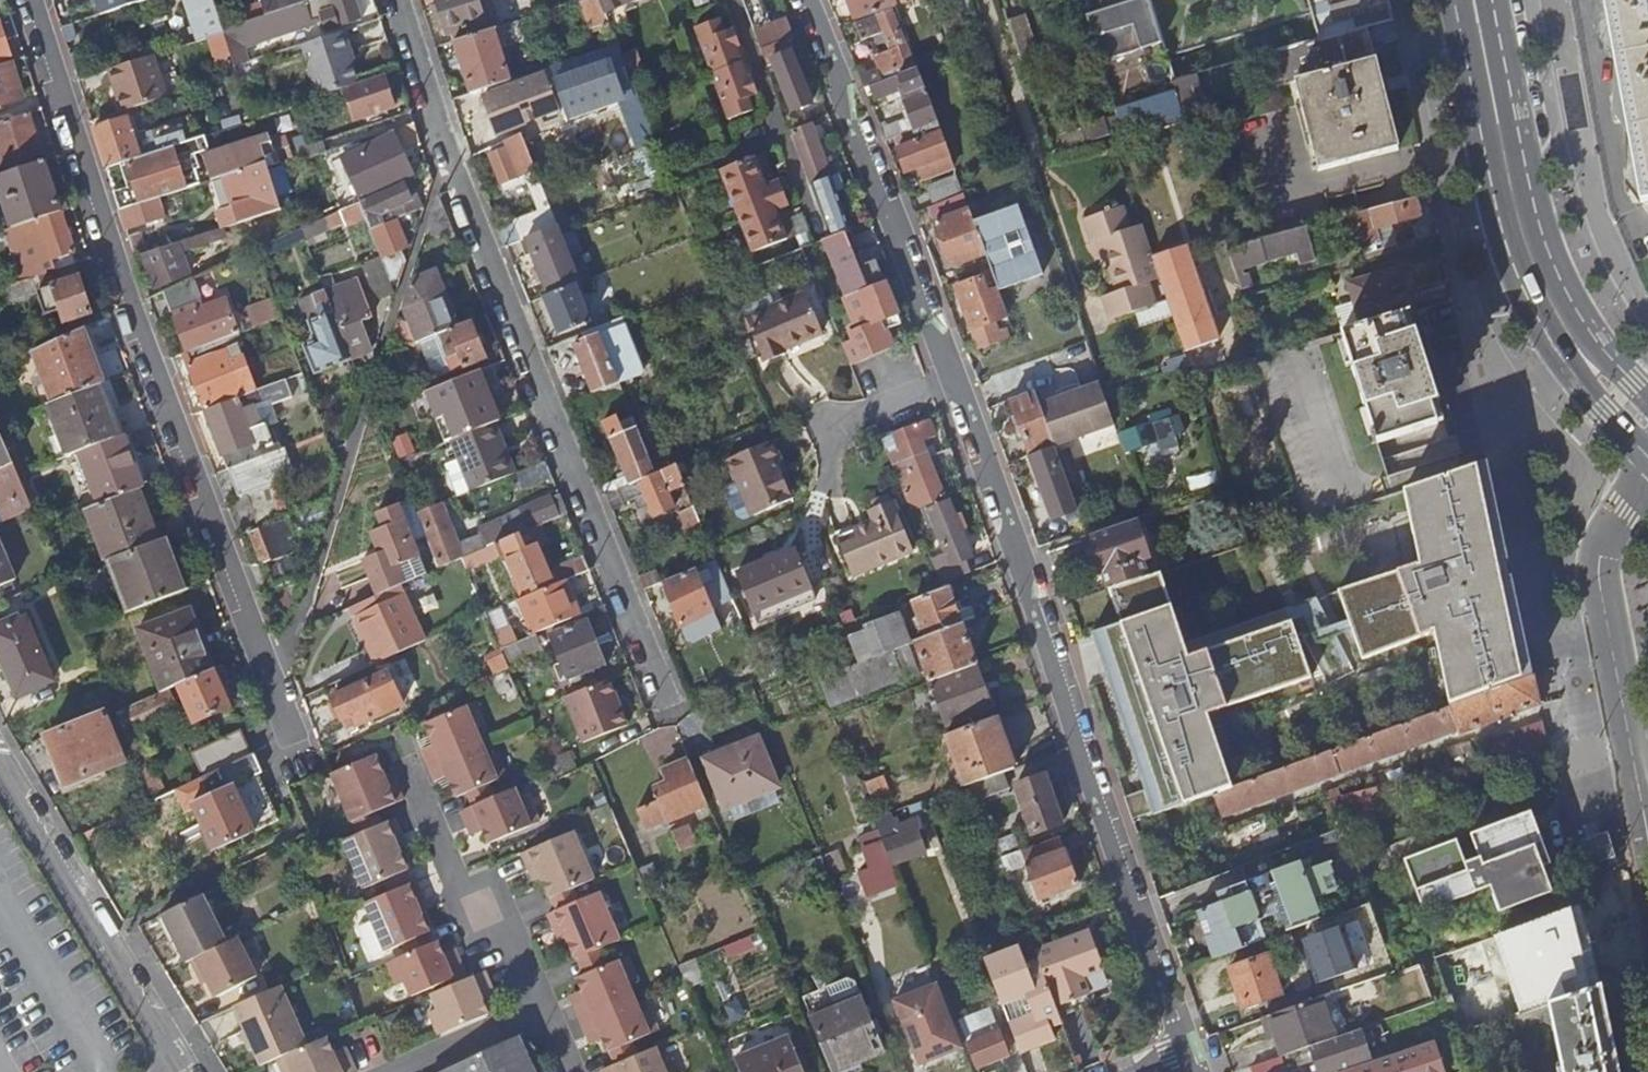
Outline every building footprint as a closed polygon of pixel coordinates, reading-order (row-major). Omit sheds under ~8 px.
[(69,26),(149,0),(61,0),(69,26)] [(199,41),(207,38),(224,33),(223,29),(214,0),(185,0),(199,41)] [(264,15),(272,12),(306,2),(311,0),(260,0),(264,15)] [(355,0),(317,0),(323,20),(319,22),(322,32),(361,19),(355,0)] [(424,10),(439,5),(448,34),(484,22),(477,0),(420,0),(424,10)] [(580,1),(587,20),(605,13),(600,0),(582,0),(580,1)] [(605,13),(638,0),(600,0),(605,13)] [(754,29),(770,23),(762,0),(744,0),(754,29)] [(856,19),(894,7),(896,7),(893,0),(849,0),(856,19)] [(1086,17),(1101,63),(1161,45),(1165,57),(1302,17),(1308,44),(1366,28),(1392,21),(1387,0),(1143,0),(1086,17)] [(1640,204),(1647,203),(1647,0),(1604,0),(1640,204)] [(312,22),(306,2),(272,12),(279,32),(312,22)] [(870,71),(874,82),(886,78),(898,73),(915,66),(892,8),(856,24),(864,44),(881,36),(882,39),(886,37),(891,49),(876,55),(881,67),(870,71)] [(19,36),(12,15),(0,19),(0,22),(0,58),(10,55),(6,41),(19,36)] [(785,17),(770,23),(754,29),(766,61),(770,59),(791,110),(795,109),(798,114),(815,108),(812,101),(814,101),(794,52),(786,56),(781,43),(793,38),(785,17)] [(695,28),(729,121),(755,111),(750,97),(759,94),(752,76),(749,77),(738,47),(741,46),(735,28),(725,32),(721,18),(695,28)] [(454,41),(471,93),(510,80),(497,39),(505,37),(501,26),(454,41)] [(1308,44),(1279,52),(1287,83),(1294,81),(1375,60),(1366,28),(1308,44)] [(346,30),(302,44),(310,69),(308,70),(317,97),(358,84),(349,54),(353,53),(346,30)] [(1020,32),(1013,34),(1025,68),(1038,63),(1029,36),(1022,38),(1020,32)] [(224,33),(207,38),(213,57),(230,52),(224,33)] [(618,45),(614,35),(604,39),(608,48),(618,45)] [(601,51),(621,102),(634,134),(652,127),(631,74),(622,54),(618,45),(608,48),(601,51)] [(622,54),(631,74),(643,68),(634,49),(622,54)] [(550,67),(551,72),(572,122),(621,102),(601,51),(550,67)] [(80,52),(70,55),(76,72),(85,69),(80,52)] [(153,56),(108,70),(121,112),(183,92),(176,73),(161,78),(153,56)] [(1375,60),(1294,81),(1317,169),(1397,148),(1375,60)] [(12,61),(0,65),(0,104),(23,96),(12,61)] [(903,96),(910,117),(897,121),(899,129),(893,132),(890,125),(882,129),(885,140),(893,137),(938,119),(917,67),(899,74),(898,73),(886,78),(885,80),(870,85),(875,98),(891,92),(893,97),(903,96)] [(539,116),(541,118),(557,111),(543,75),(483,96),(498,134),(539,116)] [(354,120),(394,107),(385,77),(345,90),(354,120)] [(1181,111),(1175,90),(1152,97),(1115,109),(1122,133),(1182,114),(1181,111)] [(557,111),(541,118),(542,122),(559,114),(557,111)] [(6,173),(4,166),(43,154),(30,113),(0,122),(0,176),(6,173)] [(127,118),(94,129),(107,169),(120,164),(128,161),(140,157),(127,118)] [(938,121),(938,119),(893,137),(905,170),(918,165),(923,178),(954,166),(938,121)] [(1088,142),(1111,135),(1105,119),(1083,126),(1088,142)] [(414,122),(392,129),(394,133),(342,156),(363,199),(366,198),(404,180),(410,177),(414,176),(404,153),(421,145),(414,122)] [(160,133),(165,149),(191,140),(186,124),(160,133)] [(828,167),(813,125),(792,133),(808,174),(828,167)] [(151,131),(158,151),(165,149),(160,133),(159,134),(157,129),(151,131)] [(158,151),(140,157),(128,161),(141,202),(158,197),(186,188),(177,160),(219,147),(214,133),(191,140),(165,149),(158,151)] [(515,221),(522,239),(527,237),(557,225),(521,133),(502,141),(505,147),(490,153),(505,191),(526,181),(538,211),(515,221)] [(206,163),(211,180),(223,176),(266,162),(268,170),(281,165),(293,161),(289,147),(264,153),(261,145),(206,163)] [(721,170),(753,252),(788,238),(777,210),(791,205),(780,179),(767,185),(756,156),(721,170)] [(62,211),(45,161),(6,173),(0,176),(0,189),(8,214),(0,217),(0,227),(1,231),(6,230),(62,211)] [(128,161),(120,164),(134,205),(141,202),(128,161)] [(217,211),(222,228),(281,209),(277,196),(268,170),(266,162),(223,176),(232,206),(217,211)] [(281,165),(268,170),(277,196),(289,190),(281,165)] [(955,175),(926,186),(932,202),(961,192),(955,175)] [(833,176),(810,185),(815,196),(816,196),(830,234),(850,227),(836,189),(837,188),(833,176)] [(417,191),(410,177),(404,180),(405,183),(367,201),(366,198),(363,199),(360,201),(367,220),(370,229),(374,227),(396,218),(417,209),(410,194),(417,191)] [(974,222),(964,192),(929,206),(951,264),(985,252),(974,222)] [(1429,194),(1345,217),(1355,252),(1380,244),(1376,229),(1397,223),(1399,229),(1412,225),(1416,239),(1437,233),(1433,211),(1429,194)] [(134,205),(120,209),(126,229),(164,217),(158,197),(141,202),(134,205)] [(367,220),(360,201),(340,210),(345,220),(347,224),(367,220)] [(1043,273),(1018,204),(974,222),(985,252),(991,267),(997,285),(999,289),(1043,273)] [(1161,279),(1141,224),(1130,228),(1122,206),(1109,210),(1108,207),(1103,209),(1104,212),(1083,220),(1091,242),(1093,241),(1099,239),(1105,258),(1117,292),(1102,297),(1110,320),(1156,305),(1148,284),(1161,279)] [(345,220),(340,210),(302,228),(305,238),(345,220)] [(33,278),(56,271),(52,260),(75,253),(62,211),(6,230),(12,246),(13,245),(22,269),(10,273),(14,284),(33,278)] [(408,247),(396,218),(374,227),(390,266),(386,267),(390,278),(396,275),(402,261),(406,259),(401,250),(408,247)] [(549,294),(575,284),(580,282),(561,234),(557,225),(527,237),(540,269),(543,277),(549,294)] [(302,228),(289,234),(269,243),(273,253),(305,239),(305,238),(302,228)] [(1305,228),(1227,249),(1240,291),(1252,287),(1248,274),(1243,275),(1241,267),(1266,260),(1266,262),(1296,254),(1299,265),(1314,260),(1305,228)] [(146,230),(128,235),(135,256),(141,254),(153,250),(146,230)] [(847,297),(885,281),(876,260),(860,266),(846,232),(825,241),(847,297)] [(235,243),(241,256),(255,249),(250,236),(235,243)] [(195,237),(153,250),(141,254),(154,289),(189,274),(180,251),(198,245),(195,237)] [(1099,239),(1093,241),(1100,259),(1105,258),(1099,239)] [(269,243),(255,249),(259,259),(273,253),(269,243)] [(1204,346),(1213,342),(1220,339),(1186,246),(1154,258),(1187,351),(1204,346)] [(374,291),(392,284),(390,278),(386,267),(383,260),(365,267),(374,291)] [(90,312),(75,264),(56,271),(33,278),(44,314),(61,308),(65,320),(90,312)] [(979,348),(1009,337),(1005,327),(999,330),(995,319),(1008,314),(999,289),(997,285),(991,267),(984,270),(992,291),(988,292),(982,276),(956,286),(979,348)] [(537,280),(543,277),(540,269),(534,272),(537,280)] [(432,272),(454,327),(458,325),(436,270),(432,272)] [(1350,284),(1363,326),(1407,313),(1411,312),(1398,270),(1350,284)] [(408,324),(415,342),(417,342),(420,340),(454,327),(432,272),(412,280),(410,287),(413,289),(404,315),(408,324)] [(188,352),(208,344),(222,339),(237,333),(226,299),(203,307),(193,278),(165,291),(186,350),(187,349),(188,352)] [(333,311),(351,356),(371,348),(366,335),(372,332),(367,318),(372,316),(357,278),(325,290),(333,311)] [(901,321),(885,281),(847,297),(860,328),(881,319),(885,329),(901,321)] [(549,294),(545,296),(559,334),(589,322),(575,284),(549,294)] [(333,311),(325,290),(325,288),(300,298),(320,351),(309,356),(314,371),(348,357),(331,312),(333,311)] [(747,317),(776,306),(771,293),(742,305),(747,317)] [(807,294),(776,306),(747,317),(766,361),(785,353),(783,349),(824,333),(807,294)] [(281,317),(277,306),(249,317),(253,327),(281,317)] [(1363,326),(1341,333),(1374,445),(1435,426),(1430,407),(1443,403),(1421,332),(1413,334),(1407,313),(1363,326)] [(593,337),(622,325),(626,324),(623,317),(590,330),(593,337)] [(487,357),(472,319),(458,325),(454,327),(420,340),(435,378),(487,357)] [(397,320),(391,339),(415,342),(408,324),(397,320)] [(574,344),(594,393),(620,383),(642,375),(622,325),(593,337),(590,330),(581,334),(583,340),(574,344)] [(100,382),(106,381),(86,326),(32,351),(51,401),(100,382)] [(188,352),(184,353),(206,410),(256,391),(244,361),(232,366),(226,350),(222,339),(208,344),(188,352)] [(1185,352),(1190,365),(1194,376),(1224,367),(1213,342),(1204,346),(1187,351),(1185,352)] [(232,366),(244,361),(238,346),(226,350),(232,366)] [(355,367),(363,387),(370,365),(355,367)] [(448,441),(452,439),(495,422),(498,421),(478,370),(434,388),(439,403),(433,406),(448,441)] [(303,373),(291,378),(301,402),(307,399),(312,397),(303,373)] [(256,391),(206,410),(228,469),(277,450),(266,423),(261,425),(253,405),(263,402),(265,407),(271,405),(292,397),(286,380),(256,391)] [(1101,381),(1040,404),(1055,445),(1116,423),(1101,381)] [(47,402),(67,454),(77,450),(90,446),(120,435),(100,382),(51,401),(47,402)] [(620,383),(594,393),(600,408),(626,398),(620,383)] [(427,391),(433,406),(439,403),(434,388),(427,391)] [(1040,404),(1035,390),(1011,398),(1032,454),(1053,446),(1055,445),(1040,404)] [(261,425),(266,423),(276,419),(271,405),(265,407),(263,402),(253,405),(261,425)] [(1430,407),(1435,426),(1449,422),(1443,403),(1430,407)] [(1179,414),(1169,417),(1174,433),(1185,430),(1179,414)] [(1169,417),(1120,434),(1126,450),(1174,433),(1169,417)] [(894,434),(892,431),(881,436),(887,450),(898,445),(900,450),(889,454),(912,510),(922,506),(944,498),(922,441),(936,436),(930,419),(894,434)] [(452,439),(472,489),(510,475),(498,442),(502,440),(495,422),(452,439)] [(614,481),(617,489),(652,474),(655,473),(637,427),(610,438),(626,475),(614,481)] [(13,464),(0,433),(0,469),(13,464)] [(109,498),(138,488),(145,486),(125,433),(120,435),(90,446),(109,498)] [(778,461),(770,441),(728,459),(736,479),(738,479),(754,516),(792,499),(775,462),(778,461)] [(77,450),(97,503),(109,498),(90,446),(77,450)] [(1053,446),(1032,454),(1030,455),(1047,503),(1070,495),(1053,446)] [(277,450),(228,469),(238,496),(247,493),(258,524),(289,512),(278,482),(295,475),(285,447),(277,450)] [(518,489),(552,476),(546,460),(513,474),(518,489)] [(1449,705),(1533,675),(1487,463),(1403,491),(1420,566),(1418,567),(1418,565),(1338,591),(1362,661),(1435,637),(1449,705)] [(0,469),(0,514),(3,522),(32,509),(17,473),(13,464),(0,469)] [(606,494),(612,509),(624,504),(623,503),(633,498),(645,493),(649,504),(654,515),(674,506),(665,484),(682,476),(677,464),(655,473),(652,474),(617,489),(606,494)] [(689,531),(700,521),(683,479),(680,487),(688,509),(681,512),(689,531)] [(86,507),(105,560),(106,559),(158,540),(138,488),(109,498),(97,503),(86,507)] [(559,514),(566,511),(559,493),(499,520),(502,528),(481,537),(479,534),(457,544),(440,502),(416,512),(425,534),(427,533),(440,567),(462,558),(494,543),(514,534),(528,528),(559,514)] [(645,493),(633,498),(638,509),(649,504),(645,493)] [(853,575),(913,550),(898,513),(895,514),(892,508),(895,507),(890,495),(873,502),(876,508),(870,511),(875,522),(838,538),(853,575)] [(948,497),(944,498),(922,506),(926,515),(931,513),(936,526),(947,552),(932,558),(942,581),(967,572),(962,559),(971,555),(948,497)] [(361,559),(376,596),(401,585),(427,573),(413,540),(425,534),(416,512),(411,498),(375,512),(381,526),(370,531),(377,552),(361,559)] [(931,513),(926,515),(931,528),(936,526),(931,513)] [(563,524),(559,514),(528,528),(533,538),(563,524)] [(286,518),(249,532),(261,563),(258,565),(267,585),(296,573),(287,553),(304,546),(298,531),(292,533),(286,518)] [(1136,519),(1084,537),(1096,573),(1103,570),(1109,588),(1109,587),(1147,575),(1142,558),(1149,555),(1136,519)] [(522,552),(514,534),(494,543),(500,556),(502,559),(508,556),(523,589),(549,577),(535,546),(522,552)] [(123,605),(125,611),(184,590),(165,537),(158,540),(106,559),(107,564),(114,562),(129,602),(123,605)] [(500,556),(494,543),(462,558),(467,570),(500,556)] [(704,565),(716,560),(710,544),(698,549),(704,565)] [(14,579),(0,546),(0,585),(14,579)] [(813,588),(798,550),(738,574),(756,617),(775,609),(774,605),(813,588)] [(564,580),(589,569),(583,554),(553,568),(559,582),(564,580)] [(680,626),(732,599),(716,560),(704,565),(664,581),(680,626)] [(639,576),(644,589),(660,582),(656,570),(639,576)] [(1142,790),(1120,798),(1130,823),(1211,793),(1214,793),(1230,786),(1206,713),(1311,679),(1287,609),(1183,642),(1160,571),(1147,575),(1109,587),(1121,622),(1091,632),(1142,790)] [(534,633),(578,615),(564,580),(559,582),(519,599),(534,633)] [(366,651),(371,664),(425,640),(401,585),(376,596),(348,609),(366,651)] [(927,638),(963,624),(949,588),(914,601),(919,616),(911,620),(915,630),(923,627),(927,638)] [(137,632),(162,691),(176,685),(178,684),(214,668),(206,650),(203,651),(186,611),(137,632)] [(844,625),(804,640),(819,679),(907,646),(911,644),(899,611),(866,624),(868,629),(849,637),(844,625)] [(24,618),(0,628),(0,659),(15,696),(51,681),(24,618)] [(567,678),(605,664),(587,620),(550,635),(567,678)] [(931,681),(977,664),(963,624),(927,638),(916,642),(931,681)] [(495,636),(500,647),(518,640),(513,629),(495,636)] [(907,646),(819,679),(830,705),(917,671),(907,646)] [(485,656),(494,675),(509,668),(500,648),(485,656)] [(360,653),(366,667),(371,664),(366,651),(360,653)] [(229,680),(222,664),(214,668),(178,684),(195,722),(230,706),(220,685),(229,680)] [(753,664),(742,669),(746,678),(757,673),(753,664)] [(993,707),(977,664),(931,681),(947,724),(993,707)] [(339,721),(342,720),(349,717),(353,725),(354,727),(400,705),(385,674),(330,700),(339,721)] [(1539,704),(1533,675),(1449,705),(1230,786),(1214,793),(1222,814),(1458,727),(1460,734),(1539,704)] [(627,725),(609,679),(564,697),(582,742),(627,725)] [(122,710),(116,712),(136,760),(149,754),(142,735),(136,737),(132,728),(175,708),(169,693),(123,713),(122,710)] [(424,725),(430,737),(433,745),(421,750),(435,782),(447,777),(450,785),(456,798),(467,794),(501,779),(506,777),(496,754),(488,758),(476,730),(484,726),(474,703),(424,725)] [(102,714),(45,737),(65,786),(122,763),(104,719),(106,718),(105,714),(102,714)] [(947,735),(966,786),(973,783),(1003,772),(1016,768),(997,716),(947,735)] [(349,717),(342,720),(346,728),(353,725),(349,717)] [(1549,748),(1543,722),(1493,740),(1497,765),(1549,748)] [(187,756),(198,780),(252,754),(240,730),(187,756)] [(776,783),(756,735),(704,757),(723,804),(776,783)] [(430,737),(418,742),(421,750),(433,745),(430,737)] [(1462,744),(1450,749),(1453,758),(1465,753),(1474,750),(1472,742),(1462,744)] [(279,819),(265,789),(258,773),(262,771),(254,753),(252,754),(198,780),(175,790),(184,811),(194,806),(213,849),(279,819)] [(136,760),(153,801),(168,794),(151,754),(149,754),(136,760)] [(402,800),(395,784),(388,786),(383,776),(384,776),(375,755),(330,773),(351,821),(374,812),(402,800)] [(645,829),(706,804),(688,760),(662,771),(668,784),(653,790),(658,800),(636,810),(645,829)] [(1459,768),(1439,776),(1445,792),(1465,784),(1459,768)] [(973,783),(979,798),(1008,787),(1003,772),(973,783)] [(384,776),(383,776),(388,786),(395,784),(390,773),(384,776)] [(1064,823),(1046,774),(1016,784),(1035,834),(1064,823)] [(875,805),(892,799),(883,776),(867,783),(875,805)] [(447,777),(435,782),(438,790),(450,785),(447,777)] [(501,779),(467,794),(472,807),(507,792),(501,779)] [(1340,790),(1328,795),(1331,803),(1327,805),(1330,814),(1345,809),(1347,816),(1401,795),(1397,787),(1379,793),(1379,792),(1368,796),(1365,790),(1342,798),(1340,790)] [(484,831),(489,844),(539,823),(530,800),(521,803),(515,789),(507,792),(472,807),(462,811),(468,828),(480,823),(484,831)] [(374,812),(351,821),(356,834),(367,830),(380,824),(374,812)] [(1530,813),(1523,816),(1541,868),(1549,865),(1530,813)] [(1541,868),(1523,816),(1471,835),(1479,857),(1464,863),(1455,841),(1404,860),(1423,912),(1490,887),(1541,868)] [(356,834),(343,839),(364,887),(384,879),(408,869),(400,849),(395,837),(402,835),(395,818),(380,824),(367,830),(356,834)] [(480,823),(468,828),(472,836),(484,831),(480,823)] [(690,847),(681,827),(671,832),(679,852),(690,847)] [(1262,837),(1266,846),(1296,836),(1293,828),(1279,833),(1279,831),(1262,837)] [(891,862),(891,864),(926,851),(918,829),(883,842),(891,862)] [(879,831),(859,839),(863,849),(882,840),(879,831)] [(574,832),(523,854),(530,870),(537,867),(541,878),(550,898),(573,889),(594,880),(574,832)] [(1606,834),(1582,838),(1586,862),(1610,858),(1606,834)] [(402,835),(395,837),(400,849),(407,846),(402,835)] [(1078,883),(1060,835),(1021,849),(1037,892),(1031,895),(1034,901),(1078,883)] [(1326,862),(1316,838),(1301,844),(1307,859),(1310,868),(1326,862)] [(869,896),(899,884),(891,864),(891,862),(883,842),(882,840),(863,849),(870,864),(872,863),(874,867),(872,867),(860,872),(869,896)] [(839,849),(825,855),(832,874),(847,868),(839,849)] [(1274,871),(1268,855),(1239,866),(1245,881),(1270,873),(1274,871)] [(1330,861),(1326,862),(1310,868),(1307,859),(1274,871),(1270,873),(1272,878),(1267,880),(1268,884),(1226,899),(1198,910),(1214,958),(1317,919),(1315,914),(1321,912),(1315,897),(1335,889),(1329,872),(1334,870),(1330,861)] [(537,867),(530,870),(534,881),(541,878),(537,867)] [(1541,868),(1490,887),(1499,912),(1551,893),(1541,868)] [(408,869),(384,879),(389,891),(415,880),(408,869)] [(1270,873),(1245,881),(1223,889),(1226,899),(1268,884),(1267,880),(1272,878),(1270,873)] [(389,891),(363,902),(384,950),(404,942),(428,931),(419,911),(414,900),(422,897),(415,880),(389,891)] [(573,889),(550,898),(556,911),(579,901),(573,889)] [(556,911),(548,914),(555,930),(562,927),(567,939),(576,959),(599,949),(620,940),(600,892),(579,901),(556,911)] [(203,895),(164,913),(179,945),(177,946),(185,963),(189,961),(225,943),(203,895)] [(422,897),(414,900),(419,911),(427,908),(422,897)] [(1571,910),(1493,938),(1519,1012),(1548,1004),(1593,990),(1571,910)] [(1365,922),(1349,928),(1365,969),(1380,964),(1365,922)] [(1048,937),(1044,926),(1028,932),(1033,943),(1048,937)] [(562,927),(555,930),(560,941),(567,939),(562,927)] [(1040,962),(1049,988),(1053,986),(1059,1005),(1090,993),(1084,976),(1104,967),(1090,929),(1035,949),(1040,962)] [(428,931),(404,942),(409,952),(432,942),(428,931)] [(225,943),(189,961),(198,979),(203,977),(207,984),(214,999),(256,976),(236,938),(225,943)] [(409,952),(387,961),(397,984),(405,981),(411,995),(441,982),(465,972),(459,956),(446,961),(443,952),(437,940),(432,942),(409,952)] [(455,947),(443,952),(446,961),(459,956),(455,947)] [(599,949),(576,959),(583,975),(606,966),(599,949)] [(1008,1023),(1019,1052),(1053,1038),(1049,1028),(1045,1018),(1059,1013),(1049,988),(1040,962),(1026,967),(1019,949),(985,962),(1001,1004),(1024,995),(1032,1014),(1008,1023)] [(1269,955),(1230,968),(1243,1007),(1282,993),(1269,955)] [(586,999),(574,1004),(587,1036),(599,1031),(603,1039),(608,1052),(633,1042),(659,1031),(649,1008),(640,1012),(629,984),(637,980),(627,957),(606,966),(583,975),(577,978),(583,991),(586,999)] [(436,1008),(428,1011),(437,1034),(487,1013),(484,1005),(478,992),(490,987),(483,970),(467,977),(443,987),(430,993),(436,1008)] [(465,972),(441,982),(443,987),(467,977),(465,972)] [(203,977),(198,979),(202,987),(207,984),(203,977)] [(1321,997),(1335,992),(1330,977),(1316,983),(1321,997)] [(827,989),(834,1006),(860,996),(855,983),(847,981),(827,989)] [(938,983),(910,995),(896,1002),(906,1029),(911,1027),(915,1036),(910,1038),(921,1066),(935,1059),(963,1047),(938,983)] [(275,1060),(307,1046),(282,986),(233,1008),(243,1032),(240,1034),(248,1053),(251,1051),(258,1068),(275,1060)] [(495,1000),(493,996),(494,996),(490,987),(478,992),(484,1005),(495,1000)] [(1614,1053),(1601,988),(1593,990),(1548,1004),(1563,1071),(1618,1071),(1614,1053)] [(804,999),(811,1015),(834,1006),(827,989),(804,999)] [(583,991),(570,996),(574,1004),(586,999),(583,991)] [(1342,1014),(1335,992),(1321,997),(1274,1013),(1282,1032),(1276,1034),(1284,1055),(1311,1046),(1337,1037),(1330,1018),(1342,1014)] [(811,1015),(833,1071),(834,1071),(859,1062),(883,1052),(860,996),(834,1006),(811,1015)] [(960,1025),(964,1035),(978,1066),(1009,1054),(992,1013),(960,1025)] [(1045,1018),(1049,1028),(1062,1022),(1059,1013),(1045,1018)] [(1282,1032),(1274,1013),(1266,1017),(1273,1035),(1276,1034),(1282,1032)] [(1349,1032),(1342,1014),(1330,1018),(1337,1037),(1349,1032)] [(1392,1055),(1381,1022),(1372,1025),(1382,1058),(1392,1055)] [(906,1029),(910,1038),(915,1036),(911,1027),(906,1029)] [(1337,1037),(1311,1046),(1320,1071),(1338,1071),(1371,1061),(1360,1029),(1349,1032),(1337,1037)] [(599,1031),(587,1036),(591,1044),(603,1039),(599,1031)] [(518,1037),(443,1070),(444,1071),(534,1071),(518,1037)] [(275,1060),(281,1071),(354,1071),(348,1058),(348,1057),(336,1063),(332,1054),(324,1038),(307,1046),(275,1060)] [(1392,1055),(1382,1058),(1371,1061),(1338,1071),(1455,1071),(1443,1038),(1392,1055)] [(789,1039),(734,1061),(739,1071),(803,1071),(789,1039)] [(633,1042),(608,1052),(614,1065),(638,1055),(633,1042)] [(656,1048),(638,1055),(614,1065),(602,1070),(603,1071),(676,1071),(670,1059),(662,1062),(656,1048)] [(336,1063),(348,1057),(348,1058),(349,1058),(345,1049),(344,1049),(332,1054),(336,1063)] [(1253,1066),(1255,1071),(1281,1071),(1276,1058),(1253,1066)] [(834,1071),(859,1071),(864,1070),(859,1062),(834,1071)]
